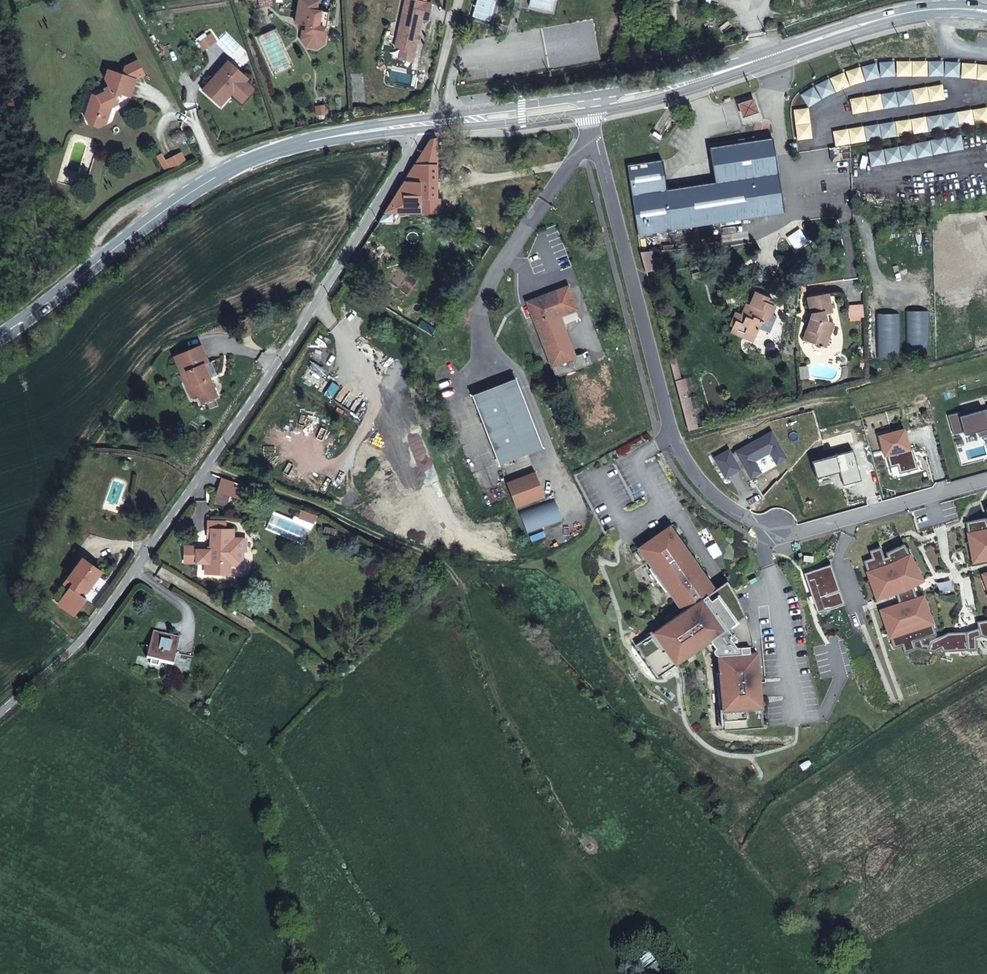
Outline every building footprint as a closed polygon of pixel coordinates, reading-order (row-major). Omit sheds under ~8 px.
[(395,48),(402,50),(399,64),(413,67),(423,24),(429,26),(434,5),(411,0),(406,0),(395,48)] [(482,0),(479,0),(472,25),(495,31),(501,5),(482,0)] [(319,6),(301,3),(297,27),(305,29),(308,29),(307,37),(308,37),(307,42),(311,46),(317,47),(321,44),(322,39),(324,39),(324,31),(327,31),(330,31),(330,16),(318,15),(319,6)] [(308,29),(305,29),(303,44),(308,51),(319,52),(326,48),(327,31),(324,31),(324,39),(322,39),(321,44),(317,47),(311,46),(307,42),(308,37),(307,37),(308,29)] [(215,107),(248,84),(233,64),(201,87),(215,107)] [(106,126),(117,127),(117,114),(132,115),(133,109),(126,108),(120,103),(124,97),(134,98),(135,82),(107,80),(106,92),(109,97),(98,109),(95,109),(92,127),(97,132),(106,126)] [(752,100),(736,105),(740,118),(757,113),(752,100)] [(629,169),(640,235),(785,210),(773,137),(711,148),(717,182),(669,192),(663,163),(629,169)] [(436,197),(438,140),(430,140),(394,198),(436,197)] [(801,152),(799,141),(789,142),(791,154),(801,152)] [(841,159),(839,146),(831,148),(833,160),(841,159)] [(393,213),(442,213),(441,197),(436,197),(394,198),(378,224),(392,225),(393,213)] [(652,249),(640,253),(645,271),(656,268),(652,249)] [(576,311),(568,289),(529,304),(552,367),(551,367),(556,379),(592,365),(589,357),(584,359),(582,355),(574,358),(558,318),(576,311)] [(804,338),(822,343),(826,332),(830,333),(835,319),(827,316),(826,310),(833,308),(829,289),(808,293),(812,311),(815,310),(815,314),(814,317),(811,318),(804,338)] [(745,330),(755,333),(759,326),(761,318),(764,318),(768,310),(771,311),(775,303),(771,301),(775,294),(759,290),(755,290),(746,313),(736,309),(731,324),(733,325),(732,329),(743,334),(745,330)] [(777,304),(775,303),(771,311),(768,310),(764,318),(761,318),(759,326),(768,328),(777,304)] [(254,345),(248,329),(237,332),(244,349),(254,345)] [(826,332),(822,343),(826,345),(830,333),(826,332)] [(198,356),(172,367),(180,385),(184,383),(194,407),(202,403),(205,410),(215,406),(213,399),(203,375),(206,374),(198,356)] [(683,380),(677,359),(669,361),(675,382),(683,380)] [(683,380),(675,382),(676,388),(688,434),(700,430),(686,379),(683,380)] [(515,381),(473,398),(498,467),(542,450),(515,381)] [(948,420),(953,438),(963,435),(964,439),(977,435),(978,440),(986,437),(986,428),(986,424),(986,413),(959,421),(958,417),(948,420)] [(903,433),(878,440),(883,459),(886,459),(889,471),(897,469),(899,478),(917,473),(913,460),(911,460),(903,433)] [(534,474),(507,484),(516,508),(544,499),(534,474)] [(233,501),(237,489),(225,485),(221,496),(233,501)] [(233,501),(221,496),(216,507),(228,513),(233,501)] [(555,502),(519,515),(527,537),(563,524),(555,502)] [(214,531),(228,532),(228,523),(210,522),(210,540),(214,540),(214,531)] [(349,526),(337,522),(332,522),(330,530),(335,532),(337,536),(345,539),(349,526)] [(986,525),(985,522),(965,526),(967,538),(971,537),(973,552),(970,553),(973,566),(986,563),(986,525)] [(723,734),(762,731),(756,655),(752,655),(750,639),(747,626),(743,615),(737,603),(732,593),(727,584),(714,593),(671,530),(655,541),(639,553),(651,570),(649,572),(665,595),(667,593),(682,615),(635,648),(657,680),(710,644),(715,651),(713,653),(713,655),(714,657),(717,659),(719,676),(716,676),(719,713),(721,712),(723,734)] [(208,565),(207,576),(230,577),(230,567),(232,551),(235,552),(235,541),(236,533),(228,532),(214,531),(214,540),(213,549),(186,548),(186,563),(208,565)] [(245,542),(235,541),(235,552),(232,551),(230,567),(237,568),(245,562),(245,542)] [(976,626),(977,632),(966,636),(947,637),(930,646),(929,650),(922,648),(920,643),(935,638),(931,626),(928,627),(923,613),(927,612),(923,600),(917,602),(912,590),(922,584),(916,572),(913,574),(906,561),(910,559),(904,548),(885,557),(887,560),(884,561),(880,551),(869,554),(872,562),(863,565),(867,577),(871,576),(875,590),(872,591),(876,603),(890,598),(894,609),(880,614),(884,626),(887,625),(892,639),(889,640),(893,652),(901,650),(904,656),(915,653),(933,657),(941,653),(942,656),(976,654),(975,642),(980,641),(986,643),(986,624),(976,626)] [(83,595),(96,574),(77,561),(64,582),(68,585),(54,607),(69,618),(80,601),(74,595),(77,590),(83,595)] [(830,568),(803,577),(816,617),(843,607),(830,568)] [(161,667),(170,639),(158,635),(157,638),(145,634),(137,659),(140,660),(140,662),(148,665),(149,663),(161,667)]
